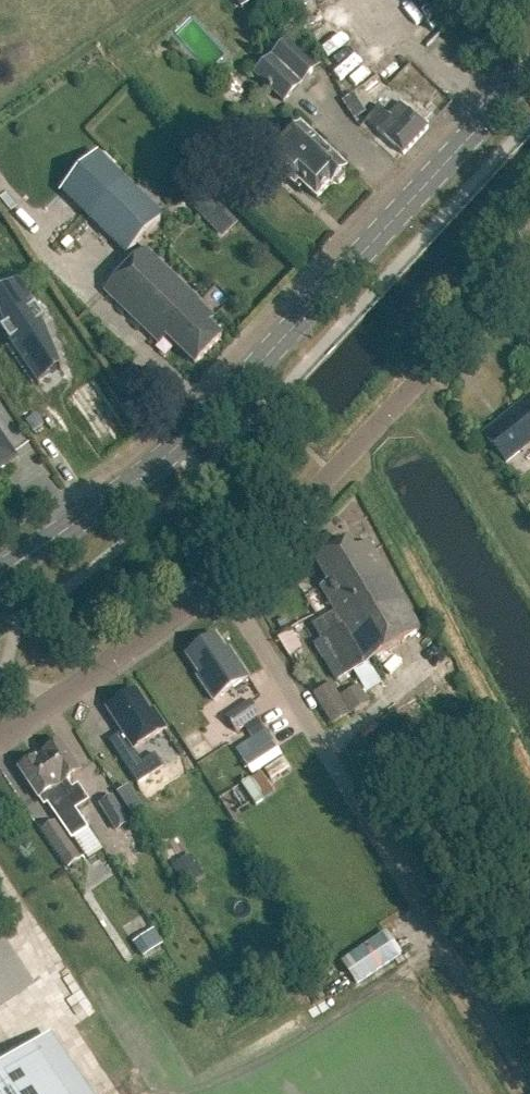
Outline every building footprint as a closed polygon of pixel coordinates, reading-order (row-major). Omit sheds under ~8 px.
[(254,1),(253,0),(235,0),(241,9),(254,1)] [(283,102),(318,66),(289,38),(254,74),(283,102)] [(354,94),(342,101),(347,110),(359,102),(354,94)] [(404,155),(428,128),(400,103),(389,115),(376,130),(404,155)] [(379,107),(366,121),(376,130),(389,115),(379,107)] [(329,189),(345,172),(300,129),(268,163),(295,188),(299,183),(317,200),(328,189),(329,189)] [(126,254),(162,217),(124,180),(88,217),(126,254)] [(69,239),(61,246),(66,251),(74,244),(69,239)] [(228,343),(213,329),(216,325),(199,309),(202,306),(147,254),(108,295),(159,344),(170,339),(202,370),(228,343)] [(5,330),(1,332),(39,387),(40,386),(39,384),(59,370),(60,372),(62,371),(43,323),(45,322),(19,282),(17,283),(18,285),(0,298),(0,316),(5,330)] [(484,436),(506,462),(529,443),(529,398),(484,436)] [(10,461),(11,455),(0,439),(0,468),(10,461)] [(374,594),(403,643),(422,633),(369,543),(355,552),(349,543),(316,562),(328,583),(344,574),(360,602),(374,594)] [(353,673),(403,643),(374,594),(360,602),(344,574),(328,583),(321,588),(336,612),(313,626),(321,639),(330,634),(353,673)] [(287,654),(302,646),(292,626),(277,634),(287,654)] [(226,652),(216,637),(188,656),(201,675),(199,677),(214,700),(247,678),(228,651),(226,652)] [(370,705),(362,690),(346,700),(355,714),(370,705)] [(165,728),(154,712),(152,714),(136,691),(108,710),(134,749),(165,728)] [(236,733),(261,716),(250,701),(226,718),(236,733)] [(342,702),(326,711),(334,726),(350,716),(342,702)] [(195,757),(211,747),(195,723),(180,733),(195,757)] [(39,756),(76,809),(88,801),(78,785),(72,789),(67,781),(81,772),(61,742),(39,756)] [(273,743),(244,762),(253,775),(281,757),(273,743)] [(143,760),(137,751),(123,760),(139,782),(164,765),(156,752),(143,760)] [(75,810),(76,809),(39,756),(19,770),(38,799),(46,794),(50,800),(46,803),(71,839),(87,829),(75,810)] [(133,815),(143,808),(129,786),(119,792),(133,815)] [(113,796),(101,803),(117,829),(129,822),(113,796)] [(41,830),(68,868),(80,859),(54,821),(41,830)] [(194,860),(174,871),(184,888),(204,877),(194,860)] [(154,929),(133,944),(143,958),(164,944),(154,929)] [(357,984),(401,955),(386,933),(342,962),(357,984)] [(34,1047),(0,1069),(0,1093),(66,1093),(34,1047)]
